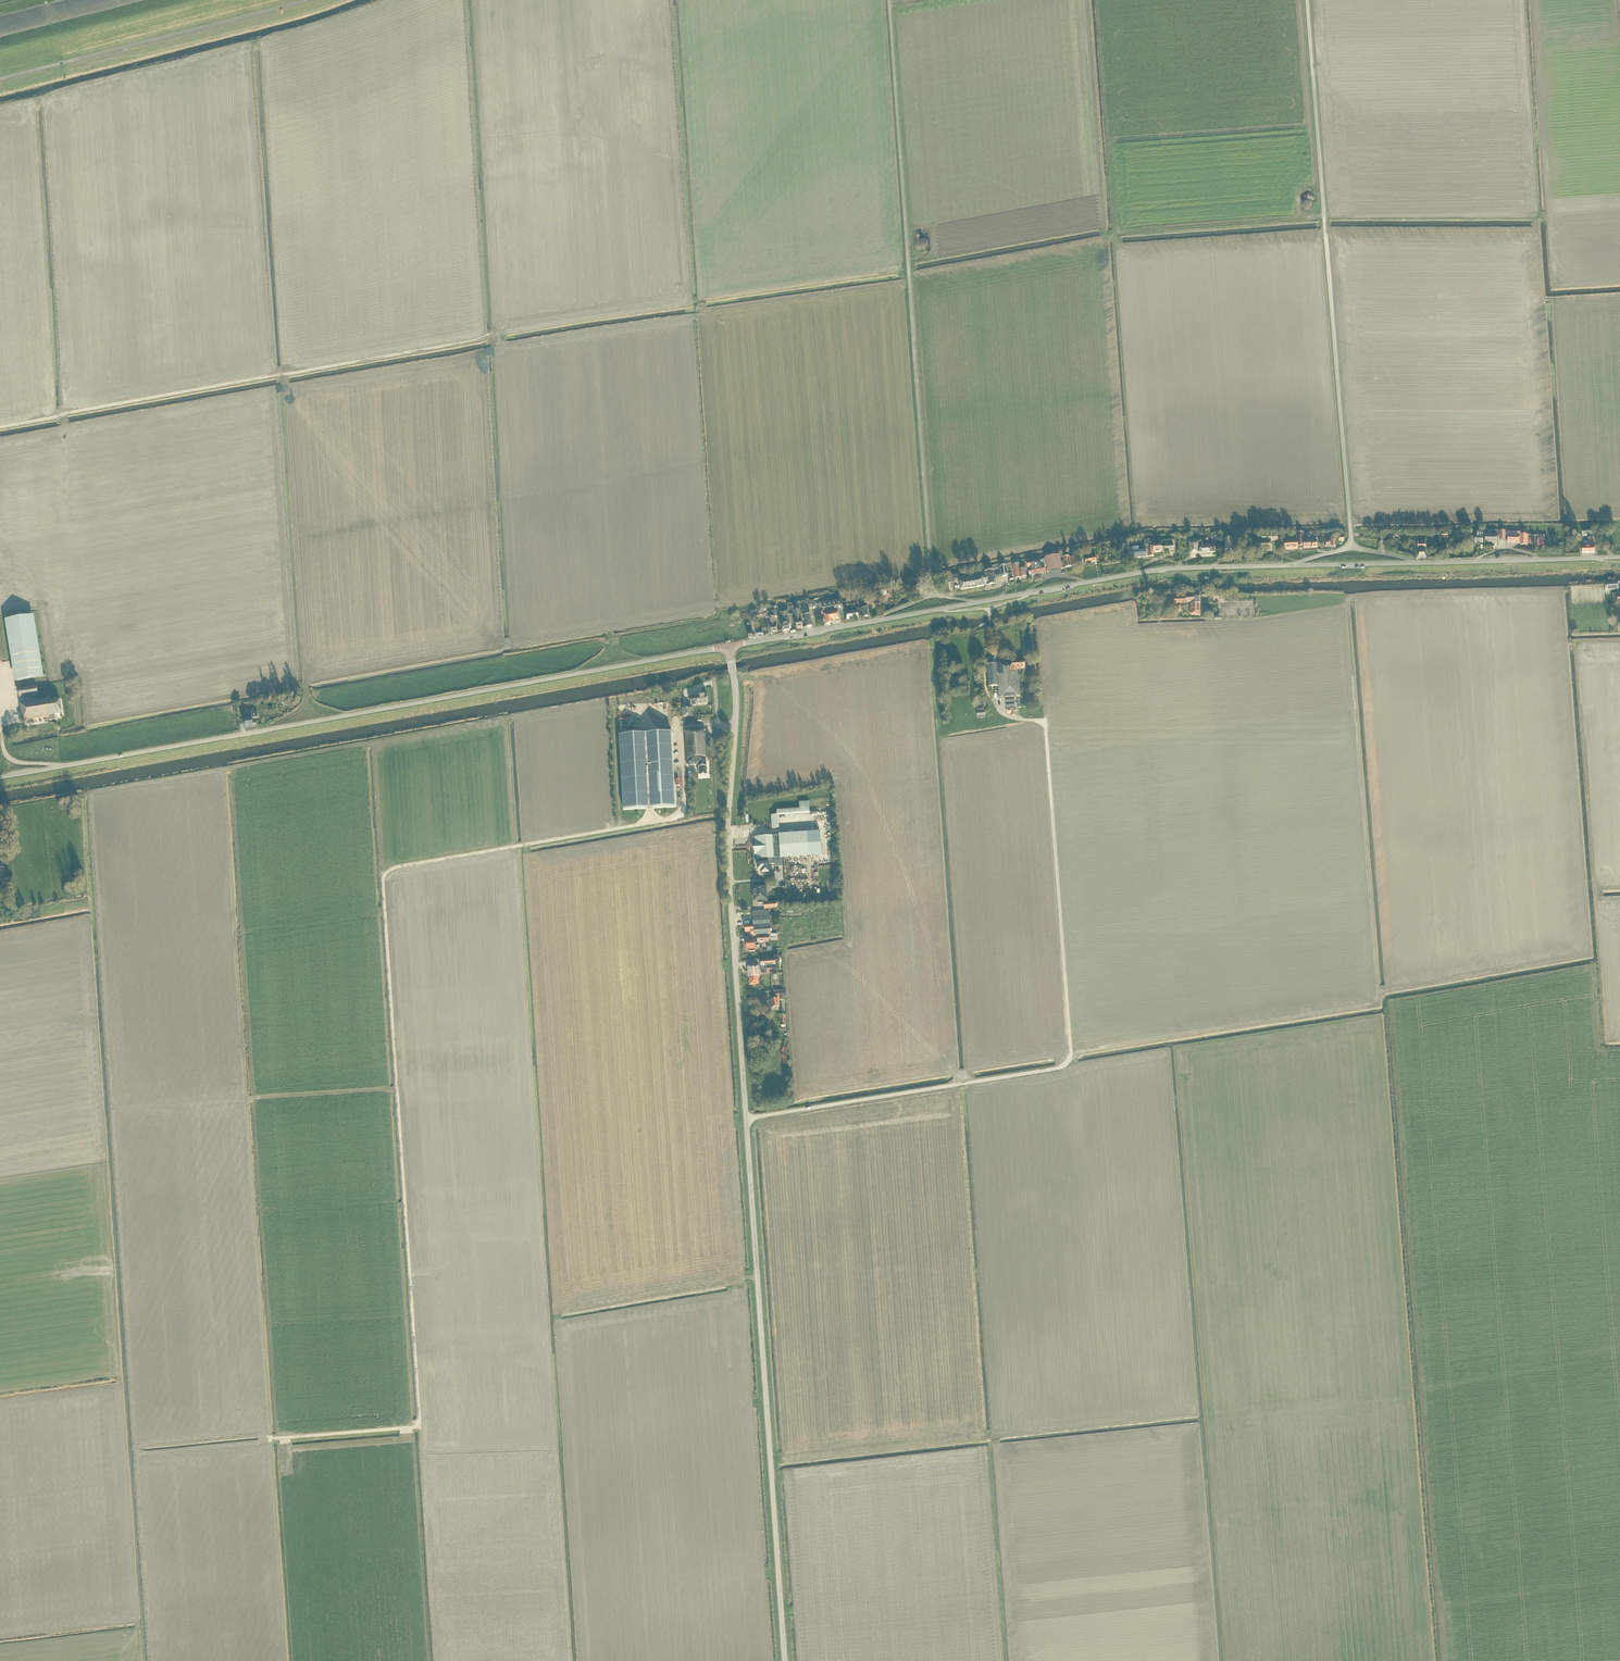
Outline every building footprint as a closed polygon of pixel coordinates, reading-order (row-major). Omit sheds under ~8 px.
[(1498,543),(1498,535),(1498,531),(1492,531),(1491,535),(1484,535),(1484,543),(1498,543)] [(1527,545),(1528,535),(1520,535),(1520,533),(1507,532),(1507,536),(1507,543),(1520,543),(1520,545),(1527,545)] [(1309,536),(1304,537),(1303,533),(1298,533),(1299,544),(1302,544),(1303,549),(1310,548),(1310,542),(1309,542),(1309,536)] [(1271,541),(1277,540),(1277,535),(1261,536),(1261,541),(1254,542),(1254,552),(1271,551),(1271,541)] [(1237,550),(1237,539),(1231,539),(1231,536),(1227,536),(1227,539),(1224,539),(1224,550),(1230,550),(1237,550)] [(1317,541),(1320,541),(1320,539),(1316,539),(1316,536),(1310,536),(1310,540),(1311,548),(1317,548),(1317,541)] [(1325,547),(1335,546),(1335,540),(1330,540),(1330,539),(1324,539),(1325,547)] [(1161,552),(1161,546),(1161,544),(1152,545),(1152,540),(1147,541),(1147,544),(1145,544),(1145,550),(1138,551),(1138,547),(1134,547),(1134,548),(1128,548),(1129,558),(1153,556),(1153,553),(1161,552)] [(1161,552),(1173,551),(1172,541),(1161,542),(1161,546),(1161,552)] [(1217,548),(1213,548),(1213,546),(1201,547),(1200,541),(1189,541),(1189,554),(1198,553),(1217,552),(1217,548)] [(1284,550),(1297,549),(1297,541),(1284,542),(1284,550)] [(1582,553),(1595,553),(1594,545),(1592,545),(1592,541),(1584,541),(1584,545),(1582,545),(1582,553)] [(1071,556),(1064,557),(1063,553),(1061,553),(1062,558),(1063,558),(1064,561),(1061,561),(1062,568),(1065,568),(1076,566),(1074,557),(1071,558),(1071,556)] [(1090,563),(1096,562),(1095,554),(1089,555),(1084,556),(1085,564),(1091,563),(1090,563)] [(1048,557),(1044,558),(1045,559),(1046,566),(1047,572),(1048,572),(1050,571),(1062,569),(1062,568),(1061,561),(1060,558),(1059,555),(1048,557)] [(1046,566),(1045,559),(1035,561),(1038,574),(1045,572),(1043,566),(1046,566)] [(1030,562),(1027,563),(1027,568),(1030,567),(1031,571),(1028,572),(1029,576),(1032,575),(1038,574),(1035,561),(1030,562)] [(1020,578),(1026,576),(1025,569),(1024,569),(1024,568),(1021,569),(1022,569),(1021,570),(1019,564),(1013,565),(1016,579),(1020,578)] [(1006,566),(999,567),(1001,577),(1008,576),(1006,566)] [(987,585),(995,584),(993,571),(985,573),(982,573),(979,574),(980,578),(983,578),(984,586),(984,585),(987,585)] [(959,579),(959,582),(961,590),(968,589),(969,589),(976,587),(984,586),(983,578),(980,578),(979,574),(976,574),(976,576),(972,577),(972,575),(969,576),(969,577),(964,578),(964,577),(961,577),(961,579),(959,579)] [(1618,590),(1618,582),(1606,583),(1607,590),(1618,590)] [(871,598),(872,602),(881,600),(880,596),(887,595),(886,590),(874,592),(875,597),(871,598)] [(1191,609),(1191,614),(1191,615),(1200,615),(1199,603),(1200,603),(1199,595),(1194,596),(1194,604),(1195,604),(1195,609),(1191,609)] [(863,618),(869,616),(868,607),(865,608),(863,601),(866,601),(865,596),(859,597),(863,618)] [(1186,603),(1185,597),(1185,596),(1173,597),(1173,604),(1178,604),(1178,603),(1182,603),(1186,603)] [(1191,609),(1195,609),(1195,604),(1194,604),(1194,596),(1193,596),(1185,597),(1186,603),(1190,602),(1190,603),(1190,614),(1191,614),(1191,609)] [(839,619),(839,618),(843,617),(840,600),(822,603),(825,624),(833,623),(833,621),(839,619)] [(787,615),(793,614),(791,604),(787,605),(788,610),(780,612),(781,623),(783,631),(789,630),(788,621),(787,615)] [(793,614),(794,614),(796,629),(803,628),(799,610),(793,611),(794,614),(793,614)] [(770,627),(767,628),(768,634),(778,632),(777,626),(776,626),(776,624),(775,617),(776,616),(775,612),(766,613),(767,618),(769,618),(770,627)] [(4,620),(14,682),(43,677),(33,615),(4,620)] [(997,675),(999,697),(1020,696),(1018,675),(1017,675),(1017,669),(1020,669),(1025,668),(1024,660),(1003,662),(1003,663),(998,664),(998,665),(996,665),(996,664),(987,665),(989,687),(998,686),(997,675)] [(19,697),(37,694),(36,686),(17,689),(19,697)] [(691,706),(708,704),(707,695),(704,696),(704,695),(699,696),(690,697),(691,706)] [(55,715),(61,714),(59,698),(49,699),(49,698),(20,703),(23,722),(49,717),(49,721),(55,720),(55,716),(55,715)] [(682,717),(693,716),(692,707),(682,708),(682,717)] [(246,720),(243,720),(245,728),(252,726),(251,719),(258,718),(257,712),(245,714),(246,720)] [(699,776),(707,776),(706,767),(706,759),(707,759),(705,730),(684,732),(686,765),(699,765),(699,767),(699,776)] [(672,732),(619,735),(623,808),(623,810),(676,807),(674,774),(672,732)] [(771,815),(772,828),(779,828),(778,816),(810,814),(809,801),(799,802),(799,808),(777,810),(777,815),(771,815)] [(806,834),(773,836),(775,857),(775,864),(775,867),(783,867),(782,857),(807,855),(822,854),(820,833),(806,834)] [(772,836),(754,837),(755,859),(759,859),(759,863),(762,862),(762,864),(761,864),(758,864),(758,869),(761,869),(762,873),(762,874),(766,874),(766,873),(769,872),(769,867),(768,864),(775,864),(775,857),(773,836),(772,836)] [(767,900),(766,885),(752,886),(753,891),(754,891),(754,901),(757,901),(758,903),(764,903),(767,903),(767,902),(767,900)] [(747,936),(771,934),(769,910),(752,911),(753,925),(745,926),(745,932),(747,932),(747,936)] [(760,948),(760,943),(769,942),(769,936),(757,937),(758,943),(754,943),(754,941),(746,942),(746,949),(748,949),(748,951),(748,952),(755,951),(754,949),(755,948),(760,948)] [(758,977),(759,976),(758,966),(747,967),(748,977),(749,977),(750,985),(759,985),(758,977)] [(780,1007),(779,1000),(784,1000),(783,990),(775,991),(776,999),(771,999),(772,1008),(780,1007)]
